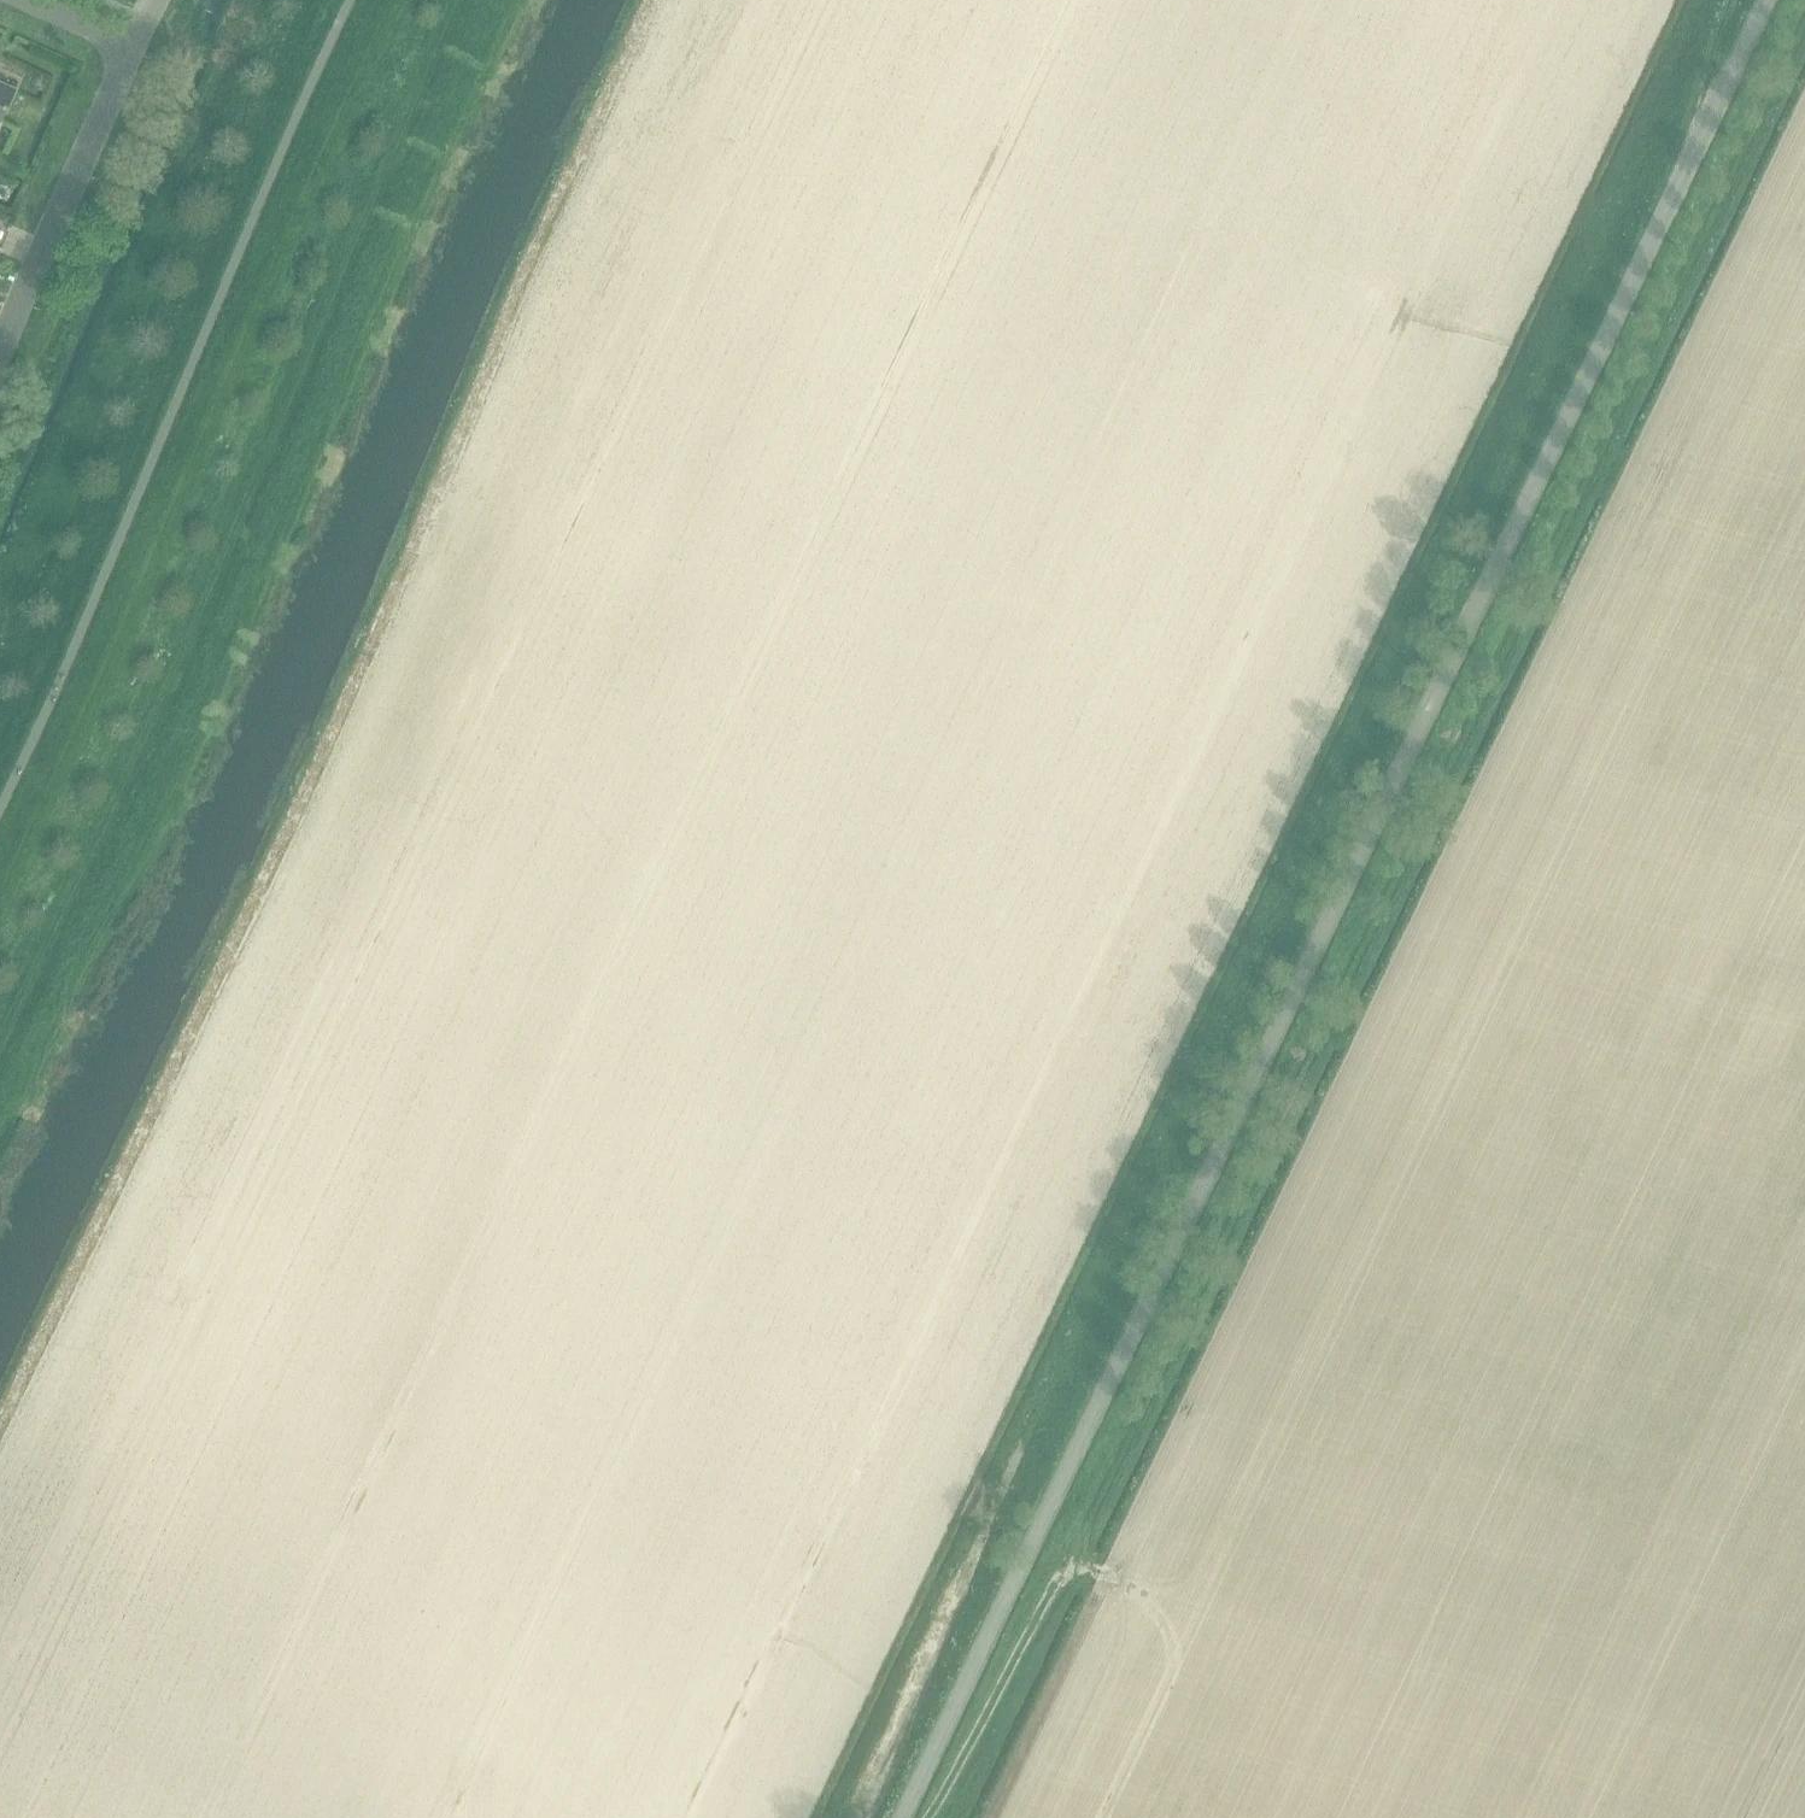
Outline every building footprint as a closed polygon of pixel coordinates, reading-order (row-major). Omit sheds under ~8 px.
[(15,87),(0,80),(0,119),(15,87)]
